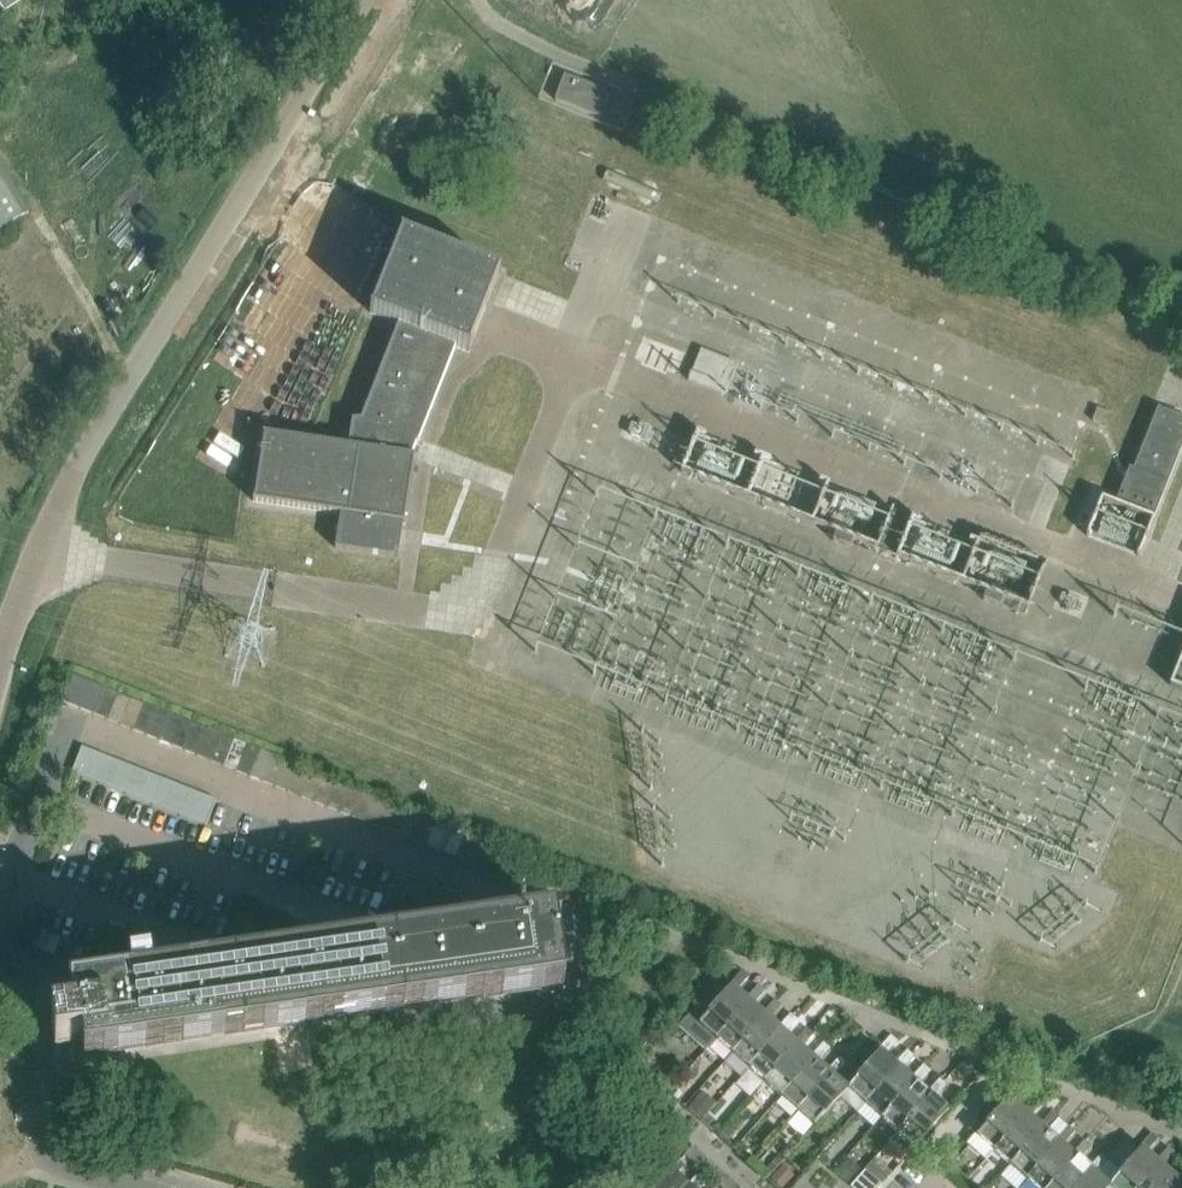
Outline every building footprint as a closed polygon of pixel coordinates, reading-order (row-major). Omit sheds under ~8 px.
[(3,11),(20,0),(0,0),(0,6),(3,11)] [(564,75),(554,100),(600,118),(610,93),(564,75)] [(13,221),(13,222),(15,221),(15,220),(26,213),(27,214),(29,213),(27,210),(26,211),(15,192),(16,192),(15,190),(14,191),(3,172),(4,172),(3,170),(2,171),(0,167),(0,229),(13,221)] [(416,442),(418,442),(456,346),(469,352),(500,273),(401,234),(370,312),(398,324),(361,419),(352,420),(346,448),(263,433),(253,501),(340,514),(335,548),(398,557),(403,524),(405,524),(415,456),(412,456),(412,453),(416,442)] [(678,370),(687,348),(657,336),(648,358),(678,370)] [(689,380),(726,394),(738,364),(701,349),(689,380)] [(1086,536),(1139,556),(1181,447),(1181,418),(1158,408),(1133,469),(1129,468),(1118,496),(1093,486),(1082,514),(1093,519),(1086,536)] [(1092,421),(1107,426),(1112,414),(1097,408),(1092,421)] [(743,495),(988,575),(991,565),(1020,574),(1028,551),(1005,543),(1002,551),(927,526),(931,514),(769,460),(768,464),(742,456),(736,475),(749,479),(743,495)] [(1172,682),(1181,686),(1181,657),(1172,682)] [(72,676),(62,701),(63,702),(78,708),(88,681),(72,675),(72,676)] [(78,708),(95,715),(105,688),(88,681),(78,708)] [(117,692),(105,688),(95,715),(107,719),(117,692)] [(107,719),(120,725),(130,697),(117,692),(107,719)] [(130,697),(120,725),(134,730),(144,703),(130,697)] [(134,730),(147,735),(157,708),(144,703),(134,730)] [(157,708),(147,735),(160,740),(170,713),(157,708)] [(160,740),(173,745),(183,718),(170,713),(160,740)] [(183,718),(173,745),(186,751),(196,723),(183,718)] [(186,751),(198,755),(208,728),(196,723),(186,751)] [(208,728),(198,755),(211,761),(221,733),(208,728)] [(211,761),(224,766),(234,739),(221,733),(211,761)] [(224,766),(236,771),(247,744),(234,739),(224,766)] [(247,744),(236,771),(249,776),(260,749),(247,744)] [(95,751),(82,746),(72,773),(84,778),(85,778),(95,751)] [(249,776),(262,781),(273,754),(260,749),(249,776)] [(85,778),(98,784),(109,757),(95,751),(85,778)] [(273,754),(262,781),(275,786),(286,759),(273,754)] [(98,784),(111,789),(122,762),(109,757),(98,784)] [(275,786),(288,791),(299,764),(286,759),(275,786)] [(111,789),(125,794),(135,768),(122,762),(111,789)] [(299,764),(288,791),(301,796),(312,769),(299,764)] [(125,794),(138,799),(149,773),(135,768),(125,794)] [(301,796),(314,801),(325,774),(312,769),(301,796)] [(152,805),(162,778),(149,773),(138,799),(152,805)] [(325,774),(314,801),(327,806),(337,779),(325,774)] [(152,805),(165,810),(176,784),(162,778),(152,805)] [(327,806),(340,811),(350,785),(337,779),(327,806)] [(165,810),(179,816),(189,789),(176,784),(165,810)] [(179,816),(193,821),(203,795),(189,789),(179,816)] [(206,827),(217,800),(203,795),(193,821),(206,827)] [(441,820),(430,847),(444,853),(454,826),(441,820)] [(444,853),(457,858),(467,831),(454,826),(444,853)] [(116,1050),(512,993),(563,986),(554,925),(77,995),(77,989),(49,993),(53,1017),(51,1017),(55,1047),(57,1047),(61,1072),(118,1064),(116,1050)] [(706,1050),(716,1039),(750,1001),(746,998),(737,990),(749,977),(742,970),(729,985),(732,987),(710,1011),(700,1001),(678,1026),(706,1050)] [(716,1039),(733,1053),(766,1016),(763,1013),(753,1004),(765,991),(758,985),(746,998),(750,1001),(716,1039)] [(766,1016),(733,1053),(749,1068),(782,1030),(779,1027),(770,1019),(781,1005),(775,999),(763,1013),(766,1016)] [(749,1068),(765,1082),(799,1044),(795,1041),(786,1033),(798,1020),(791,1014),(779,1027),(782,1030),(749,1068)] [(799,1044),(765,1082),(781,1096),(815,1059),(811,1056),(802,1047),(814,1034),(807,1028),(795,1041),(799,1044)] [(848,1088),(840,1097),(858,1113),(866,1104),(872,1096),(898,1066),(895,1063),(886,1055),(898,1041),(891,1035),(883,1044),(878,1049),(881,1051),(848,1088)] [(781,1096),(797,1111),(810,1096),(831,1073),(828,1070),(818,1062),(830,1048),(823,1042),(811,1056),(815,1059),(781,1096)] [(898,1066),(872,1096),(866,1104),(881,1118),(915,1080),(911,1077),(902,1069),(914,1056),(907,1050),(895,1063),(898,1066)] [(831,1073),(810,1096),(797,1111),(814,1126),(840,1097),(848,1088),(835,1076),(846,1063),(839,1057),(828,1070),(831,1073)] [(964,1060),(956,1069),(965,1077),(973,1068),(964,1060)] [(898,1132),(929,1096),(931,1095),(928,1092),(918,1083),(930,1070),(923,1064),(911,1077),(915,1080),(881,1118),(898,1132)] [(931,1095),(929,1096),(898,1132),(890,1141),(907,1156),(923,1137),(948,1110),(935,1098),(936,1096),(946,1085),(940,1078),(928,1092),(931,1095)] [(1007,1096),(1009,1098),(978,1134),(975,1132),(966,1142),(969,1145),(986,1160),(994,1151),(1028,1113),(1024,1110),(1015,1102),(1019,1096),(1026,1088),(1020,1082),(1007,1096)] [(675,1089),(671,1094),(677,1099),(681,1094),(675,1089)] [(699,1096),(690,1107),(702,1118),(712,1107),(699,1096)] [(1028,1113),(994,1151),(1011,1166),(1045,1128),(1040,1124),(1031,1116),(1043,1103),(1036,1097),(1024,1110),(1028,1113)] [(1045,1128),(1011,1166),(1027,1180),(1061,1142),(1057,1139),(1047,1130),(1059,1117),(1052,1111),(1040,1124),(1045,1128)] [(709,1116),(703,1121),(712,1129),(717,1123),(709,1116)] [(730,1124),(720,1135),(727,1142),(737,1130),(730,1124)] [(1027,1180),(1036,1187),(1049,1187),(1077,1157),(1073,1153),(1063,1145),(1075,1131),(1068,1125),(1057,1139),(1061,1142),(1027,1180)] [(1112,1187),(1139,1187),(1160,1164),(1156,1160),(1147,1152),(1159,1139),(1152,1133),(1140,1146),(1139,1147),(1142,1149),(1109,1185),(1112,1187)] [(1049,1187),(1078,1187),(1093,1171),(1089,1167),(1080,1159),(1091,1146),(1084,1140),(1073,1153),(1077,1157),(1049,1187)] [(1156,1160),(1160,1164),(1139,1187),(1167,1187),(1176,1178),(1173,1175),(1163,1166),(1175,1153),(1168,1147),(1156,1160)] [(701,1170),(706,1165),(709,1160),(698,1150),(694,1154),(690,1159),(701,1170)] [(1078,1187),(1106,1187),(1109,1185),(1096,1173),(1107,1160),(1101,1154),(1089,1167),(1093,1171),(1078,1187)] [(848,1160),(836,1173),(849,1185),(861,1172),(848,1160)] [(1180,1181),(1181,1178),(1181,1164),(1173,1175),(1176,1178),(1167,1187),(1181,1187),(1181,1183),(1180,1181)] [(714,1165),(710,1169),(706,1174),(718,1184),(722,1179),(726,1175),(714,1165)] [(688,1184),(670,1169),(654,1187),(684,1187),(688,1184)] [(882,1184),(865,1170),(850,1187),(852,1187),(879,1187),(882,1184)] [(773,1179),(782,1187),(783,1187),(789,1181),(779,1172),(773,1179)] [(727,1183),(722,1187),(741,1187),(730,1179),(727,1183)]
